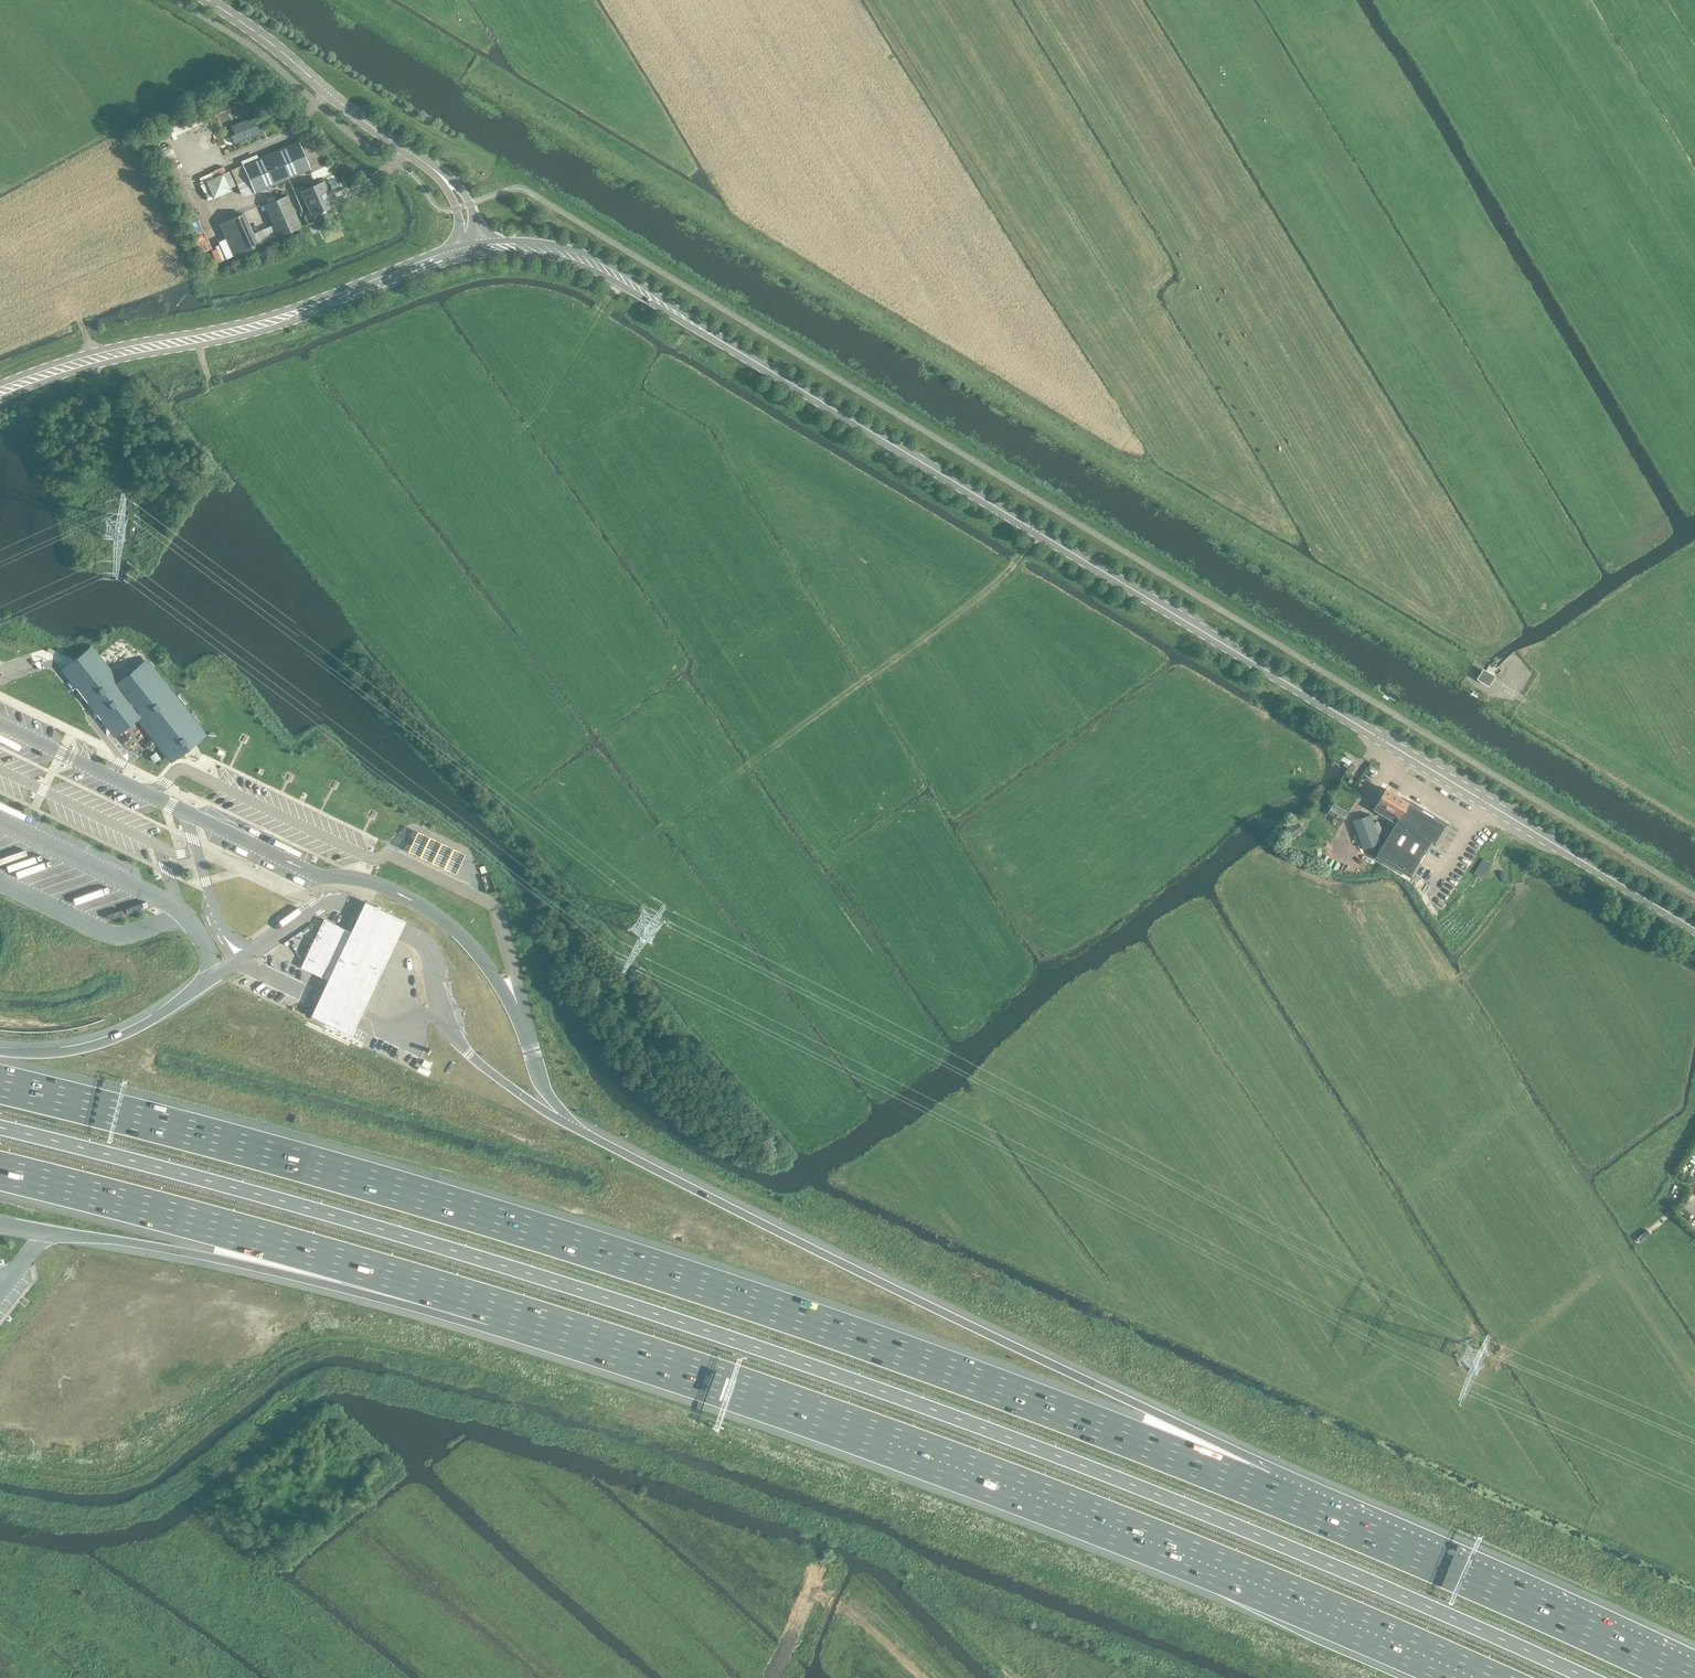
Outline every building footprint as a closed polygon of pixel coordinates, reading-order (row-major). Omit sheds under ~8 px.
[(254,116),(231,126),(234,134),(238,142),(261,133),(254,116)] [(308,168),(297,142),(243,165),(254,191),(308,168)] [(170,143),(159,147),(163,159),(175,155),(170,143)] [(220,160),(217,152),(201,158),(204,166),(220,160)] [(230,190),(223,173),(207,180),(214,197),(230,190)] [(321,183),(316,185),(303,190),(312,214),(330,206),(321,183)] [(288,195),(265,205),(278,236),(301,226),(288,195)] [(220,223),(229,242),(234,254),(256,245),(242,213),(220,223)] [(681,327),(686,330),(695,316),(691,313),(681,327)] [(680,341),(686,330),(681,327),(675,338),(680,341)] [(94,649),(66,670),(74,680),(71,681),(75,686),(77,684),(90,701),(88,703),(104,723),(106,721),(115,732),(135,716),(137,719),(169,759),(204,732),(154,668),(149,662),(121,684),(94,649)] [(1486,671),(1484,670),(1479,678),(1488,684),(1493,676),(1486,671)] [(1511,683),(1506,671),(1493,677),(1496,685),(1504,682),(1506,685),(1511,683)] [(1360,781),(1357,786),(1367,792),(1370,787),(1360,781)] [(1377,853),(1411,874),(1432,840),(1435,842),(1446,825),(1386,789),(1373,809),(1396,823),(1377,853)] [(1348,812),(1332,802),(1323,816),(1333,822),(1334,821),(1340,825),(1348,812)] [(1370,815),(1354,821),(1365,849),(1381,843),(1370,815)] [(1305,831),(1298,821),(1284,831),(1291,841),(1305,831)] [(415,840),(408,853),(456,876),(463,862),(466,856),(418,833),(415,840)] [(1327,861),(1339,862),(1340,849),(1328,848),(1327,861)] [(407,923),(367,905),(314,1017),(354,1036),(407,923)] [(352,933),(323,919),(300,966),(330,981),(334,971),(335,971),(335,970),(335,969),(352,934),(353,934),(353,933),(352,932),(352,933)] [(293,937),(286,941),(294,952),(300,948),(293,937)] [(396,1080),(393,1087),(422,1097),(425,1090),(396,1080)] [(204,1099),(203,1105),(215,1109),(217,1103),(204,1099)] [(1687,1206),(1694,1209),(1694,1202),(1688,1200),(1687,1206)]
